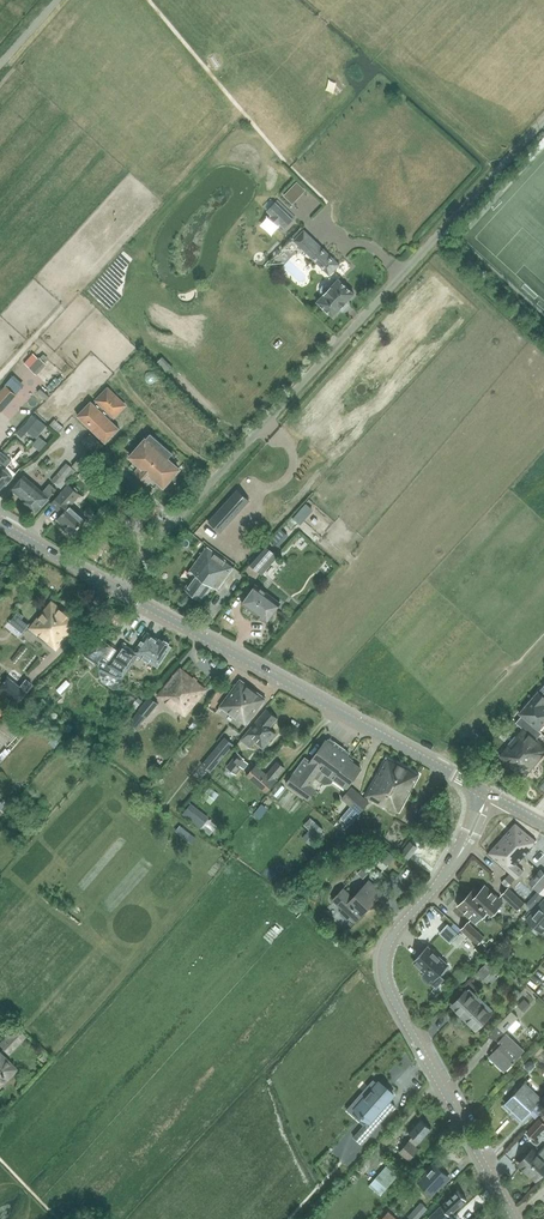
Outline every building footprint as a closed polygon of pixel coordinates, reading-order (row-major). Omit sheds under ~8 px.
[(525,158),(530,162),(543,147),(543,137),(525,158)] [(296,180),(282,194),(291,203),(305,189),(296,180)] [(296,216),(279,199),(267,211),(284,229),(296,216)] [(306,231),(296,241),(308,252),(330,274),(340,264),(318,242),(306,231)] [(355,293),(338,278),(332,284),(329,283),(326,283),(323,284),(322,286),(321,290),(321,292),(322,294),(316,301),(333,317),(340,309),(342,311),(344,311),(346,311),(347,310),(349,309),(350,307),(350,304),(350,302),(349,300),(355,293)] [(39,357),(29,368),(37,375),(47,364),(45,362),(49,358),(43,354),(40,357),(39,357)] [(168,362),(163,368),(167,372),(173,367),(168,362)] [(1,412),(17,395),(16,394),(21,389),(12,380),(7,386),(6,385),(0,392),(0,411),(1,412)] [(92,402),(92,401),(78,415),(106,442),(118,428),(110,421),(126,405),(107,387),(92,402)] [(23,427),(17,432),(22,437),(28,431),(36,438),(47,426),(33,414),(23,427)] [(82,441),(94,453),(102,444),(90,433),(82,441)] [(145,437),(137,447),(172,477),(179,469),(167,458),(172,452),(150,433),(147,438),(145,437)] [(40,437),(33,444),(39,451),(47,443),(40,437)] [(172,477),(137,447),(128,457),(134,462),(131,466),(135,470),(134,471),(147,483),(148,482),(154,488),(159,482),(164,486),(172,477)] [(72,466),(78,471),(91,456),(85,451),(72,466)] [(1,452),(0,453),(0,491),(13,476),(5,469),(12,461),(1,452)] [(66,462),(52,480),(61,488),(76,470),(66,462)] [(77,475),(87,484),(94,476),(84,467),(77,475)] [(27,475),(13,490),(23,499),(37,512),(50,497),(49,497),(56,488),(50,483),(44,490),(27,475)] [(69,483),(61,492),(51,503),(62,513),(57,519),(73,534),(87,519),(71,505),(81,494),(69,483)] [(237,490),(209,521),(221,532),(249,501),(237,490)] [(281,529),(272,540),(279,546),(288,535),(281,529)] [(266,545),(249,564),(258,572),(275,554),(266,545)] [(194,576),(185,588),(202,600),(212,585),(218,589),(233,568),(225,562),(226,561),(215,553),(207,547),(190,570),(189,572),(194,576)] [(157,562),(148,572),(153,576),(155,574),(162,566),(161,566),(157,563),(157,562)] [(281,602),(272,596),(267,592),(266,594),(264,593),(266,591),(262,587),(260,590),(255,586),(242,603),(267,621),(281,602)] [(52,600),(29,628),(56,650),(77,623),(71,618),(72,617),(52,600)] [(19,612),(10,622),(24,633),(30,626),(21,618),(23,616),(19,612)] [(109,644),(97,663),(98,664),(100,660),(101,661),(99,665),(102,681),(114,689),(120,688),(123,683),(122,677),(120,675),(121,674),(124,676),(133,662),(140,667),(146,659),(158,667),(171,647),(159,639),(159,640),(148,632),(135,651),(123,643),(112,659),(104,654),(110,645),(109,644)] [(84,655),(97,663),(109,644),(97,636),(84,655)] [(177,709),(184,715),(205,689),(180,669),(158,697),(176,711),(177,709)] [(0,684),(0,693),(14,704),(25,691),(31,684),(25,679),(18,686),(6,676),(1,682),(0,684)] [(239,719),(247,725),(266,698),(240,679),(220,707),(238,720),(239,719)] [(500,755),(525,777),(543,755),(543,746),(532,736),(538,729),(539,731),(543,725),(543,705),(543,704),(543,697),(539,692),(520,714),(522,716),(516,723),(523,728),(500,755)] [(139,711),(131,720),(138,726),(146,716),(147,717),(158,703),(150,697),(139,710),(139,711)] [(244,736),(241,740),(250,747),(254,742),(263,749),(275,733),(269,728),(277,718),(267,709),(244,736)] [(202,764),(210,771),(234,742),(226,735),(202,764)] [(54,737),(49,743),(55,747),(59,741),(54,737)] [(305,758),(286,784),(309,801),(317,788),(322,782),(324,784),(331,783),(334,780),(346,789),(361,769),(349,760),(351,757),(348,755),(349,753),(330,739),(327,741),(326,740),(311,762),(305,758)] [(0,752),(0,755),(3,757),(9,751),(5,747),(0,752)] [(237,752),(226,766),(236,774),(242,767),(244,768),(248,763),(243,759),(244,758),(237,752)] [(80,757),(77,761),(85,767),(88,763),(80,757)] [(390,808),(399,812),(420,775),(387,757),(366,796),(389,809),(390,808)] [(253,768),(247,776),(251,780),(266,793),(277,780),(275,778),(284,767),(278,762),(267,774),(261,769),(256,765),(253,768)] [(343,800),(351,806),(360,794),(354,788),(343,800)] [(346,812),(341,818),(350,826),(360,815),(359,814),(365,807),(369,802),(360,794),(351,806),(346,812)] [(181,815),(198,827),(203,819),(187,808),(181,815)] [(258,809),(254,814),(259,818),(263,813),(258,809)] [(304,824),(309,829),(315,822),(310,817),(307,821),(304,824)] [(316,822),(302,837),(310,844),(319,834),(321,836),(325,832),(323,830),(324,828),(316,822)] [(516,823),(488,853),(509,872),(510,872),(516,878),(524,870),(518,865),(532,849),(529,846),(534,840),(516,823)] [(417,847),(410,842),(401,852),(409,858),(417,847)] [(376,868),(369,876),(375,882),(382,874),(376,868)] [(543,894),(543,874),(541,871),(531,883),(543,894)] [(505,878),(501,882),(508,887),(509,888),(512,884),(511,883),(505,878)] [(343,910),(340,913),(345,919),(348,918),(351,916),(356,921),(383,893),(369,880),(353,896),(344,887),(332,900),(343,910)] [(479,893),(474,898),(487,911),(492,915),(503,903),(485,886),(479,893)] [(508,887),(501,895),(517,910),(521,905),(524,902),(509,888),(508,887)] [(487,911),(474,898),(469,894),(458,906),(476,923),(487,911)] [(529,900),(526,903),(530,907),(531,908),(537,901),(534,899),(529,900)] [(531,916),(536,920),(541,924),(543,920),(543,900),(531,916)] [(524,902),(521,905),(527,911),(530,907),(526,903),(524,902)] [(447,923),(439,932),(450,943),(458,934),(447,923)] [(465,926),(462,929),(478,944),(480,941),(481,941),(484,937),(468,923),(465,926)] [(460,933),(453,940),(459,945),(466,938),(460,933)] [(438,974),(447,964),(428,946),(414,962),(426,973),(424,975),(424,978),(429,982),(432,982),(436,986),(443,979),(438,974)] [(495,967),(489,961),(477,973),(483,979),(495,967)] [(466,991),(452,1005),(476,1028),(490,1015),(474,999),(477,996),(469,988),(466,992),(466,991)] [(524,1000),(518,1006),(524,1012),(530,1006),(524,1000)] [(497,1026),(504,1032),(518,1017),(511,1010),(497,1026)] [(9,1054),(26,1036),(15,1025),(0,1040),(0,1046),(9,1054)] [(525,1050),(507,1033),(499,1042),(501,1044),(489,1057),(505,1071),(525,1050)] [(18,1068),(1,1051),(0,1052),(0,1086),(18,1068)] [(528,1061),(526,1064),(526,1067),(529,1069),(532,1069),(534,1067),(534,1064),(532,1061),(528,1061)] [(373,1080),(351,1105),(362,1114),(361,1115),(363,1117),(364,1116),(368,1120),(353,1137),(361,1144),(395,1106),(389,1100),(394,1095),(393,1094),(392,1095),(388,1091),(389,1090),(379,1082),(378,1084),(373,1080)] [(526,1083),(506,1104),(523,1120),(537,1103),(542,1108),(543,1106),(543,1096),(542,1098),(526,1083)] [(534,1138),(543,1127),(543,1123),(539,1118),(527,1131),(534,1138)] [(399,1152),(409,1160),(419,1149),(416,1146),(432,1128),(422,1119),(410,1133),(413,1136),(410,1140),(409,1140),(399,1152)] [(520,1163),(537,1179),(543,1171),(543,1148),(538,1155),(532,1150),(520,1163)] [(391,1161),(369,1186),(380,1196),(402,1171),(391,1161)] [(428,1173),(421,1181),(433,1192),(440,1184),(447,1177),(448,1176),(434,1163),(426,1171),(428,1173)] [(428,1217),(429,1218),(431,1218),(455,1218),(454,1218),(450,1214),(466,1200),(467,1199),(458,1189),(457,1190),(442,1205),(441,1205),(441,1206),(429,1217),(429,1216),(428,1217)] [(411,1218),(418,1218),(428,1208),(421,1201),(408,1216),(411,1218)]
